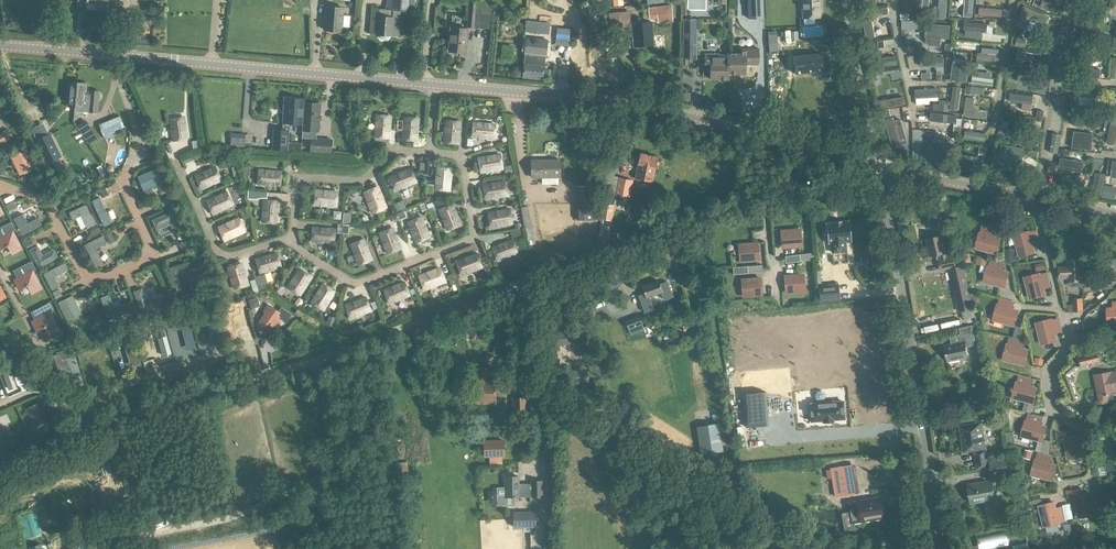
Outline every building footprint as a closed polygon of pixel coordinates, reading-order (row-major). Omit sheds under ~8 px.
[(78,2),(87,3),(86,8),(101,10),(102,0),(78,0),(78,2)] [(101,10),(115,11),(116,0),(102,0),(101,10)] [(387,8),(387,9),(399,10),(414,12),(415,0),(387,0),(387,8)] [(477,1),(476,1),(469,0),(467,27),(475,28),(478,1),(477,1)] [(749,19),(758,19),(764,18),(764,0),(748,0),(748,18),(749,19)] [(804,18),(821,17),(820,0),(803,0),(804,18)] [(921,19),(921,0),(912,0),(913,19),(921,19)] [(948,0),(940,0),(939,10),(929,9),(929,17),(946,18),(948,0)] [(1055,0),(1051,0),(1050,0),(1044,0),(1041,7),(1057,14),(1061,5),(1056,3),(1057,1),(1055,0)] [(965,1),(964,14),(958,13),(958,25),(972,25),(972,1),(965,1)] [(658,22),(673,21),(671,5),(648,7),(649,20),(657,19),(658,22)] [(344,8),(326,6),(324,30),(342,31),(342,26),(351,27),(352,17),(343,16),(344,8)] [(387,8),(373,6),(371,34),(380,35),(380,37),(382,39),(386,40),(388,38),(389,35),(397,36),(399,10),(387,9),(387,8)] [(1025,7),(1022,15),(1018,24),(1026,28),(1030,19),(1046,26),(1049,18),(1025,7)] [(627,24),(627,23),(626,9),(609,11),(611,32),(611,34),(612,33),(625,32),(626,37),(633,36),(634,47),(636,46),(636,48),(644,48),(643,46),(654,45),(653,22),(633,24),(627,24)] [(873,21),(876,21),(875,15),(872,16),(872,13),(863,14),(867,38),(876,37),(873,21)] [(683,59),(686,59),(697,59),(697,18),(683,18),(683,59)] [(527,20),(526,32),(549,34),(551,23),(527,20)] [(903,21),(903,29),(912,29),(912,21),(903,21)] [(927,25),(926,37),(927,37),(927,42),(930,45),(941,46),(941,38),(949,39),(950,26),(927,25)] [(469,38),(467,38),(468,28),(451,27),(449,51),(465,53),(466,44),(468,44),(469,38)] [(958,50),(966,48),(963,29),(955,31),(958,50)] [(527,61),(524,61),(523,78),(542,80),(543,80),(543,75),(544,64),(544,63),(541,63),(539,63),(540,54),(542,54),(545,55),(547,40),(527,38),(525,53),(528,53),(530,53),(529,62),(527,61)] [(1017,38),(1016,46),(1025,48),(1027,39),(1017,38)] [(728,53),(728,79),(728,73),(745,73),(745,64),(759,64),(759,49),(739,49),(739,54),(728,53)] [(1018,51),(1017,59),(1031,61),(1030,67),(1039,69),(1041,55),(1018,51)] [(728,79),(728,53),(728,55),(705,54),(705,69),(711,69),(711,79),(728,79)] [(822,53),(794,56),(796,74),(824,71),(822,53)] [(873,59),(874,64),(874,66),(874,68),(898,65),(898,64),(897,56),(882,58),(881,55),(877,55),(877,59),(873,59)] [(944,75),(944,57),(921,58),(922,66),(937,66),(938,75),(944,75)] [(1078,57),(1077,67),(1075,75),(1099,78),(1100,70),(1085,68),(1086,58),(1078,57)] [(968,66),(953,65),(952,81),(966,82),(968,66)] [(875,86),(882,85),(880,73),(873,74),(875,86)] [(56,88),(53,113),(68,114),(69,109),(76,109),(78,82),(69,81),(68,89),(56,88)] [(87,83),(78,82),(76,109),(75,110),(97,112),(99,91),(91,90),(91,95),(86,95),(87,83)] [(952,87),(950,102),(948,102),(947,106),(950,106),(949,110),(957,111),(960,88),(952,87)] [(682,93),(682,101),(690,101),(690,93),(682,93)] [(1031,111),(1033,96),(1012,93),(1011,102),(1023,103),(1023,110),(1031,111)] [(1072,94),(1069,112),(1091,116),(1092,108),(1077,106),(1079,96),(1072,94)] [(283,123),(283,129),(274,128),(272,150),(288,151),(290,123),(294,124),(294,126),(303,127),(305,102),(305,99),(285,98),(283,123)] [(975,99),(968,98),(965,115),(987,118),(988,111),(974,109),(975,99)] [(303,127),(302,138),(312,139),(317,139),(317,132),(319,132),(321,104),(305,102),(303,127)] [(958,116),(932,113),(931,121),(957,124),(958,116)] [(111,128),(112,132),(125,127),(120,115),(99,124),(102,131),(111,128)] [(376,115),(375,137),(389,138),(391,116),(376,115)] [(1025,132),(1027,118),(1011,115),(1010,122),(1011,122),(1010,130),(1014,130),(1013,138),(1020,139),(1022,132),(1025,132)] [(174,141),(187,139),(184,117),(170,119),(174,141)] [(404,117),(402,139),(417,140),(419,118),(404,117)] [(894,117),(885,120),(893,147),(901,145),(901,144),(908,142),(902,120),(897,121),(899,126),(896,126),(895,122),(894,117)] [(460,122),(446,121),(444,143),(458,144),(460,122)] [(494,139),(495,125),(473,123),(472,137),(494,139)] [(1091,150),(1093,134),(1075,131),(1073,148),(1091,150)] [(61,156),(50,134),(36,141),(48,163),(49,163),(54,173),(63,169),(58,158),(61,156)] [(245,136),(232,136),(231,147),(244,148),(245,136)] [(936,137),(926,149),(942,162),(951,150),(936,137)] [(1032,138),(1030,145),(1038,147),(1039,139),(1032,138)] [(311,150),(311,152),(331,154),(331,152),(332,140),(317,139),(312,139),(311,150)] [(1022,161),(1024,149),(1003,144),(1000,157),(1022,161)] [(27,150),(11,157),(13,162),(16,167),(20,175),(36,167),(27,150)] [(657,157),(641,153),(636,178),(652,181),(655,167),(657,157)] [(976,169),(978,161),(965,158),(966,155),(959,154),(957,165),(976,169)] [(503,169),(500,155),(478,158),(481,173),(503,169)] [(618,157),(608,155),(607,161),(617,163),(618,157)] [(531,178),(560,177),(560,160),(531,160),(531,178)] [(250,163),(242,164),(243,171),(251,170),(250,163)] [(512,165),(505,167),(506,174),(513,173),(512,165)] [(221,180),(215,167),(195,176),(201,189),(221,180)] [(452,169),(437,168),(435,189),(450,191),(452,169)] [(156,169),(138,178),(144,192),(162,183),(156,169)] [(411,169),(390,177),(396,190),(416,182),(411,169)] [(258,184),(280,186),(281,172),(259,170),(258,184)] [(479,173),(480,180),(503,179),(502,171),(479,173)] [(614,176),(605,175),(602,191),(604,192),(602,203),(600,219),(612,220),(614,205),(615,200),(623,201),(623,196),(630,197),(633,180),(614,176)] [(558,192),(558,185),(551,185),(551,177),(539,178),(540,192),(558,192)] [(241,180),(231,184),(234,191),(244,186),(241,180)] [(483,185),(486,200),(507,196),(505,181),(483,185)] [(203,197),(222,188),(219,182),(200,191),(203,197)] [(386,208),(378,187),(364,192),(372,213),(386,208)] [(151,189),(143,193),(148,203),(155,199),(158,204),(164,200),(159,190),(153,193),(151,189)] [(338,192),(316,190),(315,205),(337,207),(338,192)] [(1102,198),(1115,200),(1115,197),(1115,193),(1103,191),(1102,198)] [(213,214),(233,205),(227,192),(207,201),(213,214)] [(101,197),(92,201),(105,226),(113,222),(101,197)] [(485,208),(508,205),(506,197),(484,201),(485,208)] [(236,208),(243,206),(240,199),(233,202),(236,208)] [(264,200),(262,222),(277,223),(278,201),(264,200)] [(403,201),(394,204),(397,211),(406,208),(403,201)] [(461,225),(453,204),(439,210),(447,230),(461,225)] [(523,205),(528,240),(540,238),(535,204),(523,205)] [(85,206),(70,213),(73,220),(82,216),(87,226),(94,223),(85,206)] [(248,207),(240,211),(244,220),(251,217),(248,207)] [(212,222),(233,215),(231,209),(210,216),(212,222)] [(510,209),(488,213),(491,227),(512,224),(510,209)] [(153,220),(152,220),(157,230),(158,230),(170,224),(174,232),(182,229),(174,211),(153,220)] [(404,211),(397,214),(399,220),(407,217),(404,211)] [(344,213),(343,223),(351,224),(352,213),(344,213)] [(22,235),(23,235),(42,225),(42,224),(40,221),(38,218),(28,224),(23,214),(17,218),(15,219),(19,228),(19,229),(22,235)] [(639,220),(639,226),(640,227),(660,224),(659,216),(638,220),(639,220)] [(416,243),(430,237),(421,217),(408,222),(416,243)] [(219,227),(225,241),(245,232),(239,218),(219,227)] [(835,222),(827,223),(826,224),(826,223),(828,244),(829,243),(831,243),(832,253),(846,251),(845,241),(851,240),(851,241),(852,241),(849,220),(848,221),(841,222),(841,221),(835,222)] [(0,238),(0,249),(0,250),(7,246),(9,247),(13,254),(22,249),(13,232),(16,230),(12,222),(3,226),(7,235),(0,238)] [(799,233),(798,227),(781,228),(782,242),(785,241),(786,247),(804,245),(803,233),(799,233)] [(992,236),(994,230),(983,227),(981,234),(980,233),(976,248),(997,253),(1000,239),(992,236)] [(335,229),(313,228),(312,242),(333,244),(335,229)] [(387,254),(401,248),(393,228),(379,233),(387,254)] [(519,236),(516,230),(510,233),(513,238),(519,236)] [(160,241),(172,236),(169,231),(157,235),(160,241)] [(1032,244),(1039,242),(1036,231),(1029,233),(1029,232),(1015,235),(1020,256),(1034,252),(1032,244)] [(943,235),(927,239),(931,257),(937,255),(938,261),(939,260),(941,271),(949,269),(952,268),(956,267),(957,267),(955,256),(952,256),(951,251),(947,252),(943,235)] [(107,244),(104,238),(85,247),(96,268),(103,265),(96,250),(107,244)] [(364,239),(350,245),(358,265),(372,260),(364,239)] [(518,253),(513,240),(492,248),(497,261),(518,253)] [(743,248),(740,248),(741,262),(755,261),(755,257),(759,257),(758,243),(743,244),(743,248)] [(968,247),(960,249),(962,256),(970,254),(968,247)] [(37,248),(30,251),(39,269),(57,259),(53,252),(43,258),(37,248)] [(1015,259),(1015,249),(1006,249),(1006,262),(1016,262),(1020,262),(1020,259),(1015,259)] [(802,260),(816,258),(815,252),(801,253),(802,260)] [(921,252),(906,255),(907,262),(923,259),(921,252)] [(1106,252),(1108,279),(1115,278),(1115,264),(1115,252),(1110,252),(1106,252)] [(258,274),(258,275),(255,276),(256,279),(257,285),(266,283),(268,282),(265,272),(281,267),(277,253),(256,259),(260,273),(258,274)] [(802,260),(801,253),(787,255),(788,262),(802,260)] [(462,275),(482,267),(477,254),(456,262),(462,275)] [(970,254),(962,256),(964,266),(973,263),(970,254)] [(497,269),(518,263),(517,257),(495,263),(497,269)] [(978,257),(976,264),(986,266),(988,259),(978,257)] [(1068,266),(1059,267),(1060,279),(1068,278),(1069,280),(1084,279),(1083,259),(1067,260),(1068,265),(1068,266)] [(27,274),(18,279),(15,280),(20,289),(27,286),(29,286),(32,293),(42,288),(33,272),(36,270),(32,261),(23,266),(27,274)] [(190,261),(169,268),(175,287),(184,284),(181,274),(193,270),(190,261)] [(1000,270),(1002,264),(991,261),(989,267),(988,267),(984,281),(1005,287),(1009,272),(1000,270)] [(1044,262),(1036,264),(1037,271),(1046,269),(1044,262)] [(484,265),(483,265),(486,271),(489,273),(492,272),(488,263),(484,265)] [(248,285),(242,264),(228,268),(234,289),(248,285)] [(762,265),(748,266),(748,273),(763,273),(762,265)] [(956,267),(952,268),(954,281),(961,311),(962,311),(973,309),(966,278),(963,265),(957,267),(956,267)] [(66,273),(63,266),(45,275),(52,290),(59,286),(55,279),(66,273)] [(748,273),(748,266),(733,267),(734,274),(748,273)] [(440,268),(419,276),(425,290),(445,282),(440,268)] [(300,269),(288,287),(300,295),(312,277),(300,269)] [(459,276),(461,283),(483,278),(481,271),(459,276)] [(802,278),(802,272),(785,273),(786,287),(790,286),(791,292),(808,291),(807,278),(802,278)] [(456,282),(453,274),(447,276),(451,284),(456,282)] [(1043,286),(1049,284),(1046,274),(1040,275),(1040,274),(1025,277),(1030,298),(1045,294),(1043,286)] [(746,285),(742,286),(743,299),(759,298),(758,293),(761,292),(760,278),(746,279),(746,285)] [(642,287),(644,294),(639,296),(643,309),(652,305),(649,297),(661,292),(664,300),(673,297),(668,281),(660,284),(659,281),(642,287)] [(410,296),(404,282),(384,290),(389,304),(410,296)] [(266,283),(257,285),(258,286),(259,292),(268,289),(266,283)] [(444,283),(422,293),(425,299),(447,290),(444,283)] [(323,284),(311,303),(309,301),(307,304),(312,307),(314,304),(323,310),(335,292),(323,284)] [(820,285),(821,301),(821,302),(839,300),(838,284),(820,286),(820,285)] [(142,288),(134,292),(142,314),(161,307),(158,299),(148,303),(142,288)] [(73,296),(59,302),(67,320),(81,314),(73,296)] [(304,301),(299,297),(295,304),(300,307),(304,301)] [(371,311),(366,297),(345,305),(351,319),(371,311)] [(114,310),(109,298),(102,301),(109,320),(127,313),(124,306),(114,310)] [(258,298),(249,300),(251,309),(260,306),(258,298)] [(1082,298),(1074,299),(1074,304),(1074,312),(1083,311),(1082,298)] [(1010,308),(1011,302),(1000,299),(999,306),(997,305),(994,320),(1014,325),(1018,311),(1010,308)] [(238,301),(228,304),(219,306),(225,331),(235,328),(230,312),(240,309),(238,301)] [(1108,308),(1109,325),(1115,325),(1115,302),(1113,303),(1114,308),(1108,308)] [(45,316),(36,320),(33,322),(38,331),(45,327),(46,328),(50,335),(59,330),(51,313),(54,312),(49,303),(40,307),(45,316)] [(259,321),(273,330),(277,325),(278,326),(283,320),(281,319),(282,318),(286,322),(292,314),(282,306),(279,310),(269,303),(264,310),(266,312),(259,321)] [(973,309),(962,311),(964,319),(975,317),(973,309)] [(214,312),(205,314),(205,315),(207,322),(211,341),(220,339),(214,312)] [(351,326),(372,321),(370,314),(349,319),(351,326)] [(642,324),(638,315),(626,320),(630,329),(642,324)] [(101,316),(94,319),(97,326),(104,323),(101,316)] [(329,316),(327,325),(334,327),(336,317),(329,316)] [(189,318),(180,321),(182,329),(187,348),(196,345),(189,318)] [(1054,332),(1061,330),(1058,319),(1051,321),(1051,319),(1037,323),(1042,344),(1056,340),(1054,332)] [(952,344),(945,346),(948,361),(962,358),(966,360),(968,357),(966,347),(976,344),(974,331),(972,325),(968,326),(960,328),(961,334),(963,342),(962,342),(952,344)] [(554,333),(556,346),(576,343),(573,329),(554,333)] [(161,339),(158,331),(141,336),(148,358),(156,356),(152,342),(161,339)] [(132,334),(122,338),(124,344),(129,361),(139,357),(132,334)] [(1019,348),(1021,342),(1010,339),(1009,345),(1007,345),(1003,359),(1024,365),(1028,350),(1019,348)] [(1083,343),(1075,345),(1077,354),(1099,349),(1104,348),(1103,340),(1084,345),(1083,343)] [(801,365),(810,365),(809,342),(801,343),(801,365)] [(114,344),(110,346),(113,356),(118,354),(114,344)] [(16,347),(10,351),(13,356),(20,353),(16,347)] [(46,361),(49,369),(51,368),(54,379),(64,376),(63,372),(68,371),(67,368),(69,367),(67,362),(65,363),(64,359),(70,357),(68,349),(57,353),(58,358),(46,361)] [(1077,355),(1071,356),(1073,364),(1075,363),(1079,362),(1080,366),(1101,360),(1100,355),(1101,354),(1099,349),(1077,354),(1077,355)] [(815,365),(839,361),(838,353),(813,356),(815,365)] [(767,365),(766,358),(758,359),(759,366),(767,365)] [(2,366),(1,366),(9,390),(10,390),(17,387),(9,364),(5,365),(2,366)] [(482,382),(473,383),(473,404),(496,403),(495,382),(487,382),(487,379),(488,379),(488,368),(478,368),(478,379),(482,379),(482,382)] [(586,368),(580,369),(569,370),(569,376),(570,384),(572,383),(583,382),(588,381),(586,368)] [(1097,376),(1101,401),(1106,400),(1107,399),(1106,393),(1115,391),(1115,373),(1110,374),(1097,376)] [(1029,386),(1030,380),(1019,377),(1018,383),(1016,383),(1013,397),(1033,403),(1037,388),(1029,386)] [(608,390),(607,378),(593,380),(594,391),(608,390)] [(788,389),(789,405),(814,403),(813,387),(788,389)] [(767,425),(764,392),(742,394),(745,427),(767,425)] [(1069,395),(1057,399),(1059,406),(1071,402),(1069,395)] [(526,398),(513,398),(514,416),(526,416),(526,398)] [(833,421),(833,420),(845,419),(843,401),(810,404),(811,421),(823,421),(823,422),(833,421)] [(40,407),(38,403),(27,409),(30,416),(32,415),(37,425),(46,421),(48,425),(59,420),(55,413),(50,416),(48,412),(50,411),(47,406),(45,407),(44,404),(40,407)] [(1025,403),(1023,411),(1031,413),(1033,405),(1025,403)] [(967,409),(969,421),(975,420),(975,415),(980,414),(979,407),(974,408),(967,409)] [(1003,407),(1001,415),(1010,417),(1012,410),(1003,407)] [(993,413),(983,414),(985,422),(995,421),(993,413)] [(1083,426),(1092,429),(1096,417),(1087,414),(1083,426)] [(1038,425),(1039,418),(1029,415),(1027,422),(1026,421),(1022,436),(1042,441),(1046,427),(1038,425)] [(701,455),(724,452),(719,422),(696,426),(701,455)] [(982,422),(960,426),(963,442),(968,442),(969,451),(974,450),(977,469),(989,467),(986,448),(982,422)] [(1,443),(4,448),(14,442),(11,435),(5,438),(3,435),(5,434),(3,429),(1,430),(0,428),(0,444),(1,443)] [(1083,456),(1080,439),(1080,435),(1071,436),(1070,430),(1057,432),(1058,439),(1065,437),(1068,458),(1083,456)] [(1014,432),(1007,433),(1009,444),(1016,443),(1014,432)] [(504,441),(484,442),(485,457),(504,457),(504,441)] [(404,443),(397,444),(401,472),(409,471),(404,443)] [(1026,450),(1024,458),(1031,459),(1033,451),(1026,450)] [(1048,463),(1049,457),(1038,454),(1037,460),(1035,460),(1032,474),(1052,480),(1056,465),(1048,463)] [(1009,474),(1006,457),(990,460),(993,477),(1009,474)] [(490,465),(490,471),(508,470),(507,458),(485,459),(485,466),(490,465)] [(1099,462),(1101,475),(1115,473),(1115,462),(1105,464),(1105,461),(1099,462)] [(840,467),(830,468),(830,469),(832,479),(835,497),(856,494),(854,479),(846,481),(843,466),(840,467)] [(994,483),(1009,480),(1007,475),(993,478),(994,483)] [(505,487),(497,488),(497,506),(515,506),(515,505),(515,497),(532,498),(532,484),(519,484),(519,476),(505,477),(505,486),(505,487)] [(992,480),(968,484),(971,503),(995,499),(992,480)] [(532,484),(532,498),(542,497),(542,481),(532,481),(532,484)] [(1093,509),(1091,499),(1090,494),(1082,495),(1081,489),(1068,491),(1069,497),(1075,496),(1079,517),(1094,515),(1093,509)] [(1040,494),(1032,496),(1033,497),(1034,503),(1034,504),(1042,502),(1040,494)] [(879,497),(857,501),(849,502),(852,523),(883,518),(879,497)] [(1109,516),(1115,515),(1115,498),(1106,499),(1109,516)] [(1056,511),(1055,508),(1054,502),(1039,506),(1044,527),(1059,523),(1059,522),(1065,520),(1062,509),(1056,511)] [(535,513),(514,513),(514,528),(535,528),(535,513)] [(31,520),(24,523),(27,530),(34,528),(31,520)] [(1007,531),(980,536),(982,547),(1009,542),(1007,531)] [(1046,540),(1044,543),(1044,546),(1047,548),(1050,547),(1052,545),(1051,542),(1049,540),(1046,540)]
